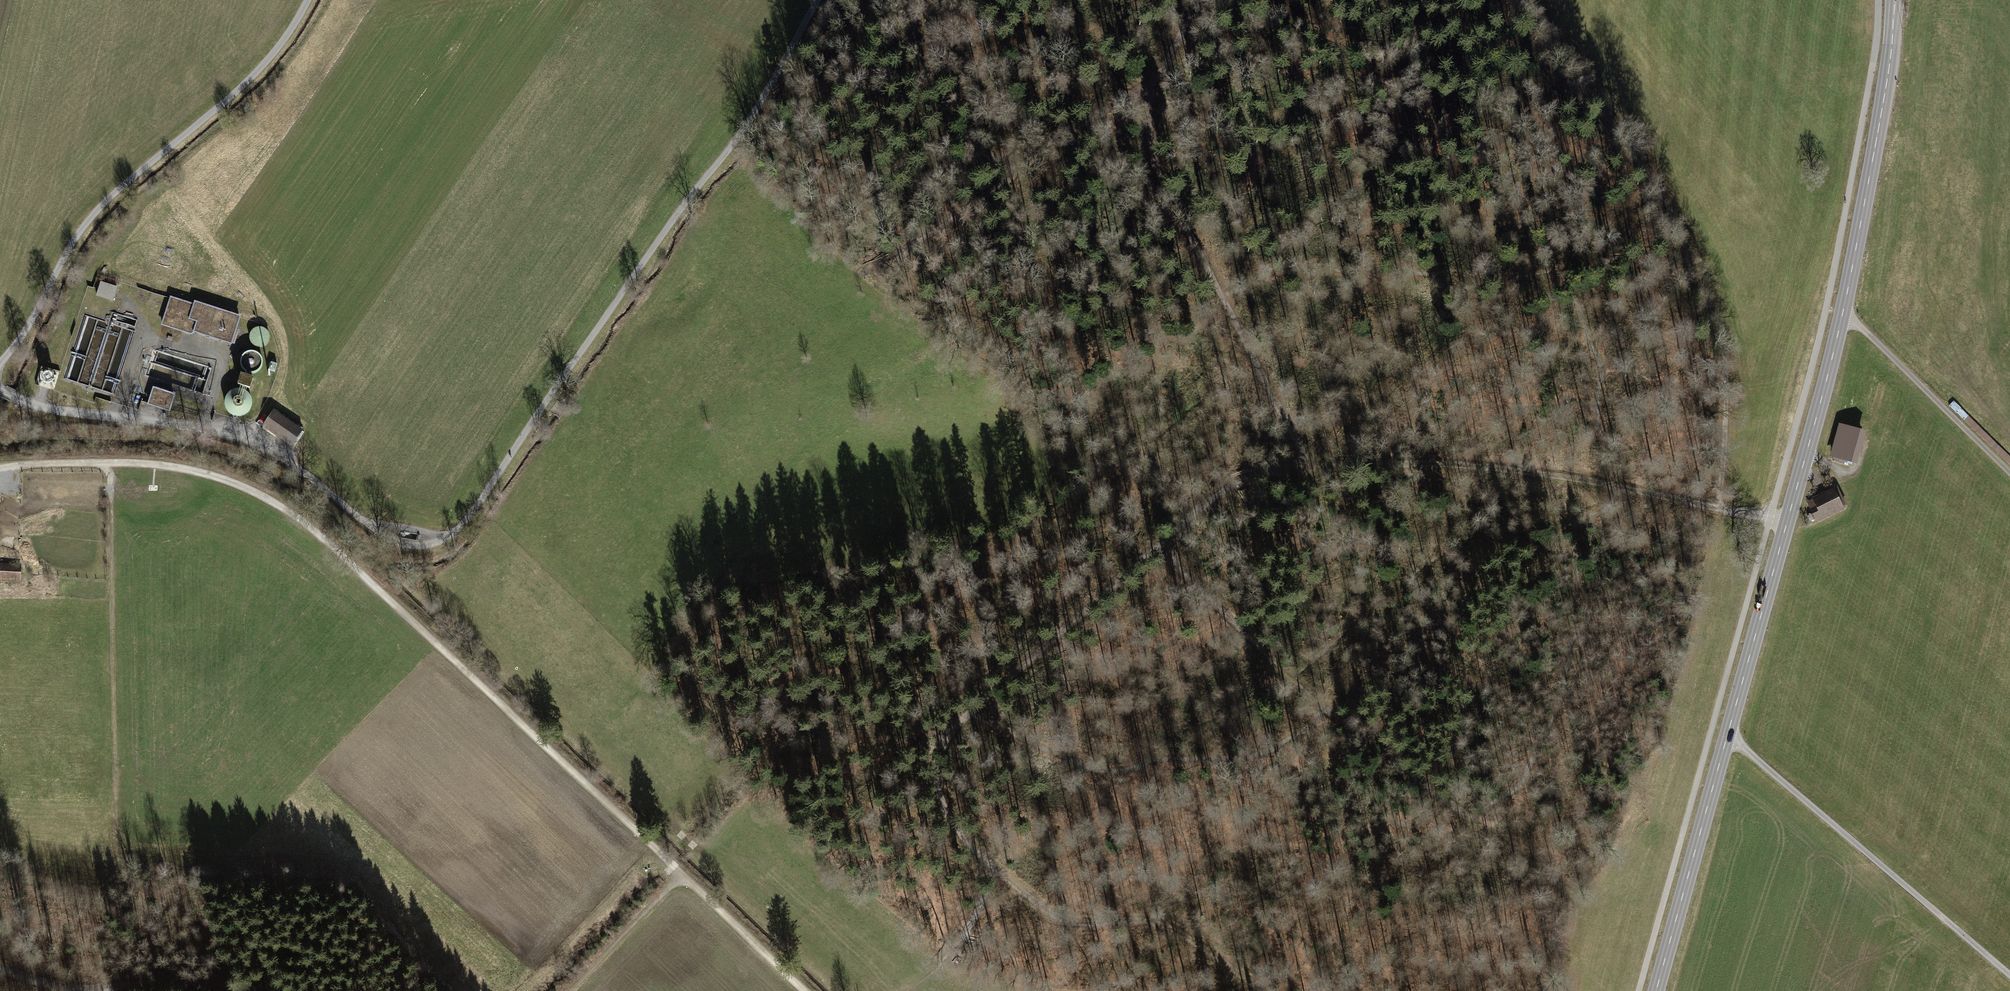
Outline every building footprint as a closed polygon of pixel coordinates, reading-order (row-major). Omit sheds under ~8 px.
[(116,287),(101,282),(97,296),(112,300),(116,287)] [(194,305),(171,298),(162,324),(182,331),(183,328),(231,343),(239,317),(195,302),(194,305)] [(263,328),(259,327),(255,328),(252,330),(250,334),(249,337),(250,341),(253,344),(256,346),(260,347),(264,346),(267,344),(269,341),(269,337),(269,333),(266,330),(263,328)] [(255,352),(251,351),(247,352),(243,354),(241,358),(240,363),(241,367),(244,370),(247,373),(252,373),(256,373),(260,370),(262,366),(263,362),(262,358),(259,354),(255,352)] [(241,375),(238,385),(249,388),(253,378),(241,375)] [(174,395),(154,389),(149,404),(169,410),(174,395)] [(244,390),(239,389),(234,390),(229,393),(226,397),(225,402),(225,407),(228,412),(232,415),(238,416),(243,415),(247,413),(250,408),(252,403),(251,398),(248,394),(244,390)] [(301,431),(273,411),(264,425),(292,445),(301,431)] [(1852,461),(1861,432),(1841,426),(1833,455),(1852,461)] [(1810,508),(1816,519),(1842,506),(1834,489),(1813,499),(1816,505),(1810,508)] [(20,578),(20,565),(0,564),(0,578),(20,578)]
